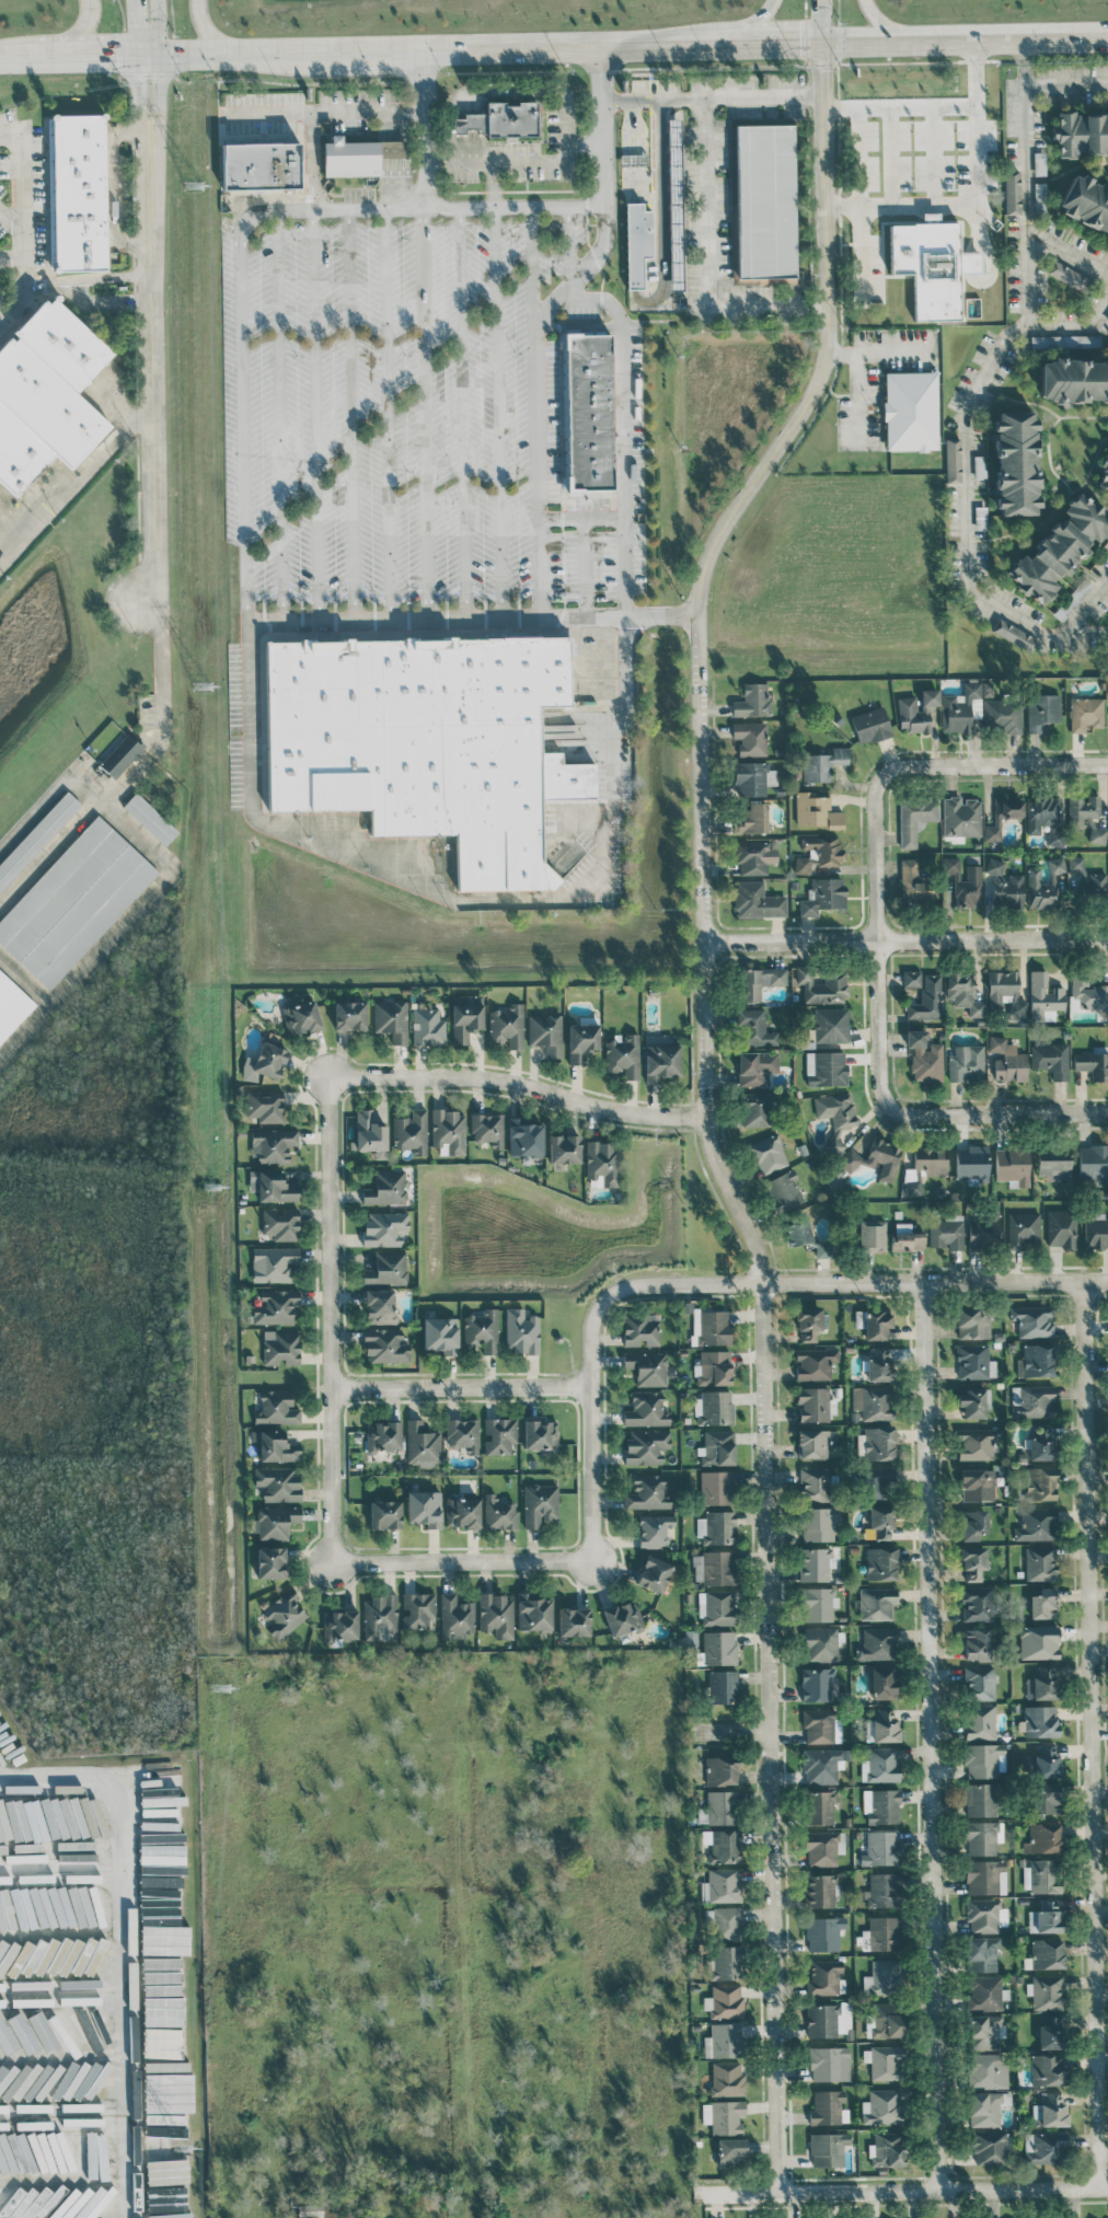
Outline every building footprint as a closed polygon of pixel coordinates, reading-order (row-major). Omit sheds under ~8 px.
[(537,136),(536,102),(503,103),(503,102),(486,102),(486,137),(537,136)] [(1107,154),(1107,114),(1076,116),(1076,111),(1057,112),(1057,126),(1051,126),(1051,141),(1057,141),(1058,156),(1107,154)] [(453,118),(453,133),(465,133),(465,130),(481,130),(482,114),(463,113),(463,118),(453,118)] [(681,119),(667,119),(668,178),(673,178),(674,181),(678,181),(678,191),(670,191),(671,281),(682,281),(681,119)] [(796,278),(793,119),(730,120),(733,284),(775,284),(775,278),(796,278)] [(46,130),(102,128),(107,269),(54,267),(46,130)] [(379,175),(379,158),(404,157),(404,141),(341,142),(341,134),(330,135),(330,142),(323,142),(323,176),(379,175)] [(299,143),(222,144),(223,189),(300,188),(299,143)] [(1034,175),(1045,175),(1044,152),(1033,152),(1034,175)] [(646,154),(621,154),(620,164),(646,164),(646,154)] [(1019,170),(1004,171),(1005,214),(1020,214),(1019,170)] [(1055,211),(1107,235),(1107,190),(1072,174),(1055,211)] [(1046,211),(1046,182),(1034,182),(1034,211),(1046,211)] [(643,289),(643,258),(652,257),(652,210),(642,210),(642,203),(625,203),(626,289),(643,289)] [(914,321),(960,321),(960,273),(981,273),(981,251),(959,251),(959,222),(938,222),(938,213),(922,213),(922,224),(889,224),(889,273),(914,273),(914,321)] [(1046,272),(1084,294),(1091,280),(1054,259),(1046,272)] [(12,497),(0,486),(0,351),(48,298),(114,358),(79,396),(114,428),(70,475),(49,455),(12,497)] [(611,334),(566,334),(567,490),(613,490),(611,334)] [(1089,344),(1099,344),(1098,335),(1030,336),(1030,348),(1089,347),(1089,344)] [(1041,358),(1040,398),(1054,399),(1054,401),(1107,403),(1107,361),(1041,358)] [(885,450),(938,450),(937,372),(884,372),(885,450)] [(996,516),(1037,515),(1037,496),(1035,411),(997,412),(998,420),(994,420),(996,516)] [(961,481),(960,439),(946,439),(946,481),(961,481)] [(1107,489),(1107,455),(1102,454),(1098,468),(1102,469),(1097,485),(1107,489)] [(974,479),(985,479),(986,456),(975,455),(974,479)] [(1065,575),(1066,576),(1094,541),(1099,544),(1107,533),(1107,515),(1092,502),(1092,503),(1078,492),(1034,547),(1036,549),(1028,558),(1022,553),(1005,575),(1042,604),(1065,575)] [(1038,637),(998,619),(991,633),(1032,651),(1038,637)] [(266,655),(303,652),(302,634),(482,632),(480,649),(611,647),(613,715),(528,716),(530,764),(554,763),(554,776),(591,774),(593,811),(535,812),(538,875),(564,900),(453,901),(452,844),(365,844),(365,818),(264,821),(266,655)] [(982,696),(992,697),(992,682),(982,681),(982,696)] [(731,716),(769,716),(768,682),(742,683),(742,701),(731,701),(731,716)] [(942,732),(971,732),(970,699),(981,698),(981,682),(960,682),(961,694),(941,695),(942,732)] [(918,690),(919,696),(897,697),(899,733),(930,731),(928,705),(939,705),(938,689),(918,690)] [(1060,694),(1026,694),(1027,733),(1042,733),(1042,722),(1060,722),(1060,694)] [(1102,698),(1070,698),(1069,733),(1086,733),(1086,726),(1102,727),(1102,698)] [(1022,732),(1021,700),(983,701),(983,733),(1022,732)] [(850,716),(859,745),(892,735),(883,705),(850,716)] [(767,756),(767,723),(733,722),(733,756),(767,756)] [(98,764),(114,779),(144,748),(129,733),(98,764)] [(848,764),(848,747),(827,747),(827,754),(802,754),(803,783),(832,783),(831,764),(848,764)] [(735,796),(766,795),(766,785),(777,785),(777,769),(769,770),(769,762),(735,762),(735,796)] [(80,802),(67,790),(26,836),(34,842),(27,850),(22,846),(27,841),(24,838),(19,845),(31,856),(80,802)] [(796,825),(827,825),(827,829),(844,829),(843,811),(829,811),(829,791),(796,791),(796,825)] [(178,832),(136,792),(122,806),(164,846),(178,832)] [(1100,795),(1068,796),(1069,827),(1088,827),(1088,817),(1101,817),(1100,795)] [(1001,840),(1000,818),(1023,818),(1022,796),(993,797),(994,825),(984,825),(984,841),(1001,840)] [(981,836),(981,799),(962,799),(962,797),(942,797),(943,836),(981,836)] [(939,820),(938,798),(899,799),(900,848),(917,848),(916,821),(939,820)] [(1040,834),(1041,823),(1058,823),(1059,799),(1027,798),(1026,834),(1040,834)] [(767,832),(766,802),(748,803),(748,812),(736,813),(737,833),(767,832)] [(46,987),(0,943),(0,919),(97,816),(155,871),(46,987)] [(1088,841),(1105,843),(1107,829),(1090,827),(1088,841)] [(1063,847),(1063,832),(1049,831),(1048,846),(1063,847)] [(801,835),(801,849),(809,849),(809,857),(795,857),(795,873),(809,873),(809,864),(845,864),(845,847),(839,847),(839,836),(801,835)] [(771,841),(737,841),(737,875),(767,874),(767,863),(772,863),(771,841)] [(966,865),(966,880),(960,880),(960,856),(943,856),(943,874),(954,874),(954,906),(981,906),(981,865),(966,865)] [(1068,856),(1068,872),(1074,872),(1074,898),(1106,898),(1106,873),(1084,873),(1084,856),(1068,856)] [(1028,908),(1062,908),(1062,872),(1064,872),(1064,858),(1050,857),(1049,883),(1040,883),(1041,867),(1028,867),(1028,908)] [(918,858),(900,859),(901,904),(932,903),(931,889),(918,890),(918,858)] [(1022,873),(1008,874),(1008,877),(1003,877),(1003,858),(986,859),(986,873),(992,873),(992,906),(1023,906),(1022,873)] [(799,916),(817,916),(818,908),(844,908),(845,878),(812,878),(812,899),(800,899),(799,916)] [(786,916),(786,896),(763,896),(763,881),(735,881),(735,917),(786,916)] [(786,985),(785,968),(743,969),(744,1001),(761,1000),(761,985),(786,985)] [(844,1002),(844,971),(823,971),(823,984),(812,984),(812,968),(795,968),(795,984),(802,984),(802,1003),(844,1002)] [(1064,987),(1048,987),(1048,970),(1030,971),(1030,1021),(1054,1020),(1054,1010),(1065,1010),(1064,987)] [(921,987),(921,971),(903,971),(903,987),(921,987)] [(987,1009),(1009,1010),(1008,1021),(1026,1021),(1027,1000),(1017,1000),(1018,972),(988,971),(987,1009)] [(985,1016),(985,1000),(974,1000),(974,972),(946,973),(946,998),(953,998),(953,1007),(968,1007),(968,1017),(985,1016)] [(906,1018),(940,1019),(941,974),(922,974),(921,1000),(906,1000),(906,1018)] [(1088,985),(1088,975),(1071,975),(1071,997),(1078,997),(1078,1011),(1107,1011),(1107,985),(1088,985)] [(26,1006),(0,1034),(0,981),(26,1006)] [(469,1044),(468,1030),(483,1030),(482,996),(474,996),(474,1003),(451,1004),(452,1045),(469,1044)] [(322,1027),(312,997),(279,1008),(289,1038),(322,1027)] [(366,1029),(365,1001),(334,1002),(335,1030),(366,1029)] [(408,1001),(374,1001),(374,1032),(392,1032),(391,1045),(407,1045),(408,1001)] [(523,1049),(523,1003),(508,1003),(508,1010),(489,1010),(489,1040),(508,1040),(508,1050),(523,1049)] [(445,1046),(445,1019),(439,1019),(439,1009),(413,1008),(412,1045),(445,1046)] [(848,1042),(848,1008),(814,1008),(814,1043),(848,1042)] [(777,1044),(777,1032),(765,1032),(765,1009),(739,1009),(740,1045),(777,1044)] [(561,1058),(562,1014),(528,1014),(528,1045),(545,1045),(545,1058),(561,1058)] [(567,1024),(568,1065),(586,1064),(585,1051),(599,1050),(598,1024),(567,1024)] [(927,1030),(905,1030),(905,1048),(912,1048),(911,1082),(943,1082),(943,1043),(927,1043),(927,1030)] [(639,1080),(639,1034),(624,1034),(624,1041),(605,1041),(605,1070),(625,1071),(625,1080),(639,1080)] [(1026,1080),(1026,1053),(1016,1053),(1016,1043),(1006,1043),(1006,1037),(989,1036),(988,1052),(1003,1052),(1003,1060),(994,1059),(993,1080),(1026,1080)] [(260,1073),(277,1080),(289,1051),(262,1040),(254,1059),(248,1057),(240,1076),(256,1082),(260,1073)] [(680,1076),(679,1044),(644,1045),(645,1082),(660,1082),(660,1077),(680,1076)] [(1051,1081),(1069,1080),(1068,1044),(1030,1045),(1031,1068),(1050,1068),(1051,1081)] [(948,1056),(949,1081),(970,1080),(970,1083),(984,1082),(983,1045),(954,1046),(954,1056),(948,1056)] [(778,1051),(737,1052),(738,1086),(768,1086),(768,1073),(779,1073),(778,1051)] [(846,1051),(805,1052),(806,1086),(847,1085),(846,1051)] [(1091,1070),(1091,1081),(1107,1081),(1107,1053),(1073,1053),(1074,1070),(1091,1070)] [(283,1123),(283,1090),(258,1090),(258,1085),(245,1085),(245,1116),(259,1116),(259,1123),(283,1123)] [(771,1092),(742,1093),(743,1127),(772,1127),(771,1092)] [(392,1118),(393,1149),(413,1148),(414,1155),(427,1155),(426,1108),(411,1108),(411,1117),(392,1118)] [(387,1159),(386,1124),(372,1124),(372,1109),(355,1109),(355,1150),(374,1150),(374,1159),(387,1159)] [(465,1155),(465,1111),(431,1110),(431,1147),(440,1147),(440,1155),(465,1155)] [(503,1149),(502,1114),(471,1114),(471,1142),(491,1141),(491,1149),(503,1149)] [(509,1156),(543,1155),(542,1123),(518,1124),(518,1117),(508,1118),(509,1156)] [(251,1162),(289,1162),(288,1144),(299,1144),(298,1130),(251,1131),(251,1162)] [(761,1176),(789,1163),(776,1132),(748,1145),(761,1176)] [(548,1162),(579,1163),(580,1135),(549,1134),(548,1162)] [(837,1156),(843,1143),(831,1136),(824,1149),(837,1156)] [(891,1183),(902,1145),(873,1137),(867,1157),(846,1150),(841,1167),(853,1171),(856,1162),(878,1169),(875,1178),(891,1183)] [(1079,1178),(1092,1178),(1093,1185),(1107,1185),(1107,1145),(1078,1146),(1079,1178)] [(941,1147),(913,1147),(913,1169),(905,1169),(905,1180),(920,1180),(920,1175),(947,1175),(947,1158),(941,1158),(941,1147)] [(994,1149),(995,1180),(1008,1180),(1008,1187),(1028,1187),(1028,1148),(994,1149)] [(1070,1179),(1069,1149),(1037,1150),(1038,1179),(1070,1179)] [(968,1185),(988,1184),(988,1150),(955,1151),(956,1178),(968,1178),(968,1185)] [(795,1181),(798,1179),(793,1168),(763,1181),(778,1213),(804,1201),(795,1181)] [(298,1202),(298,1185),(283,1185),(283,1170),(249,1169),(249,1191),(258,1192),(257,1201),(298,1202)] [(406,1204),(406,1190),(404,1190),(403,1170),(372,1170),(373,1188),(362,1188),(362,1205),(406,1204)] [(905,1181),(906,1196),(922,1195),(921,1180),(905,1181)] [(261,1234),(273,1235),(273,1240),(297,1241),(298,1208),(262,1208),(261,1234)] [(1076,1210),(1047,1210),(1047,1247),(1076,1247),(1076,1210)] [(968,1251),(984,1250),(984,1244),(1000,1244),(999,1211),(981,1212),(981,1219),(967,1220),(968,1251)] [(406,1246),(406,1212),(365,1212),(364,1246),(406,1246)] [(1039,1247),(1040,1213),(1007,1212),(1006,1246),(1039,1247)] [(1104,1218),(1104,1213),(1084,1212),(1084,1247),(1107,1248),(1107,1218),(1104,1218)] [(948,1250),(963,1251),(963,1215),(945,1215),(945,1220),(929,1220),(929,1247),(948,1247),(948,1250)] [(885,1251),(885,1220),(860,1220),(860,1251),(885,1251)] [(787,1247),(810,1242),(806,1221),(783,1225),(787,1247)] [(893,1250),(924,1250),(923,1232),(911,1232),(911,1223),(892,1223),(893,1250)] [(832,1242),(816,1242),(815,1257),(832,1257),(832,1242)] [(291,1282),(292,1264),(299,1264),(299,1248),(252,1247),(252,1263),(259,1263),(259,1281),(291,1282)] [(362,1284),(406,1284),(405,1251),(374,1251),(374,1265),(362,1265),(362,1284)] [(299,1290),(259,1289),(259,1303),(253,1303),(252,1323),(292,1324),(292,1305),(299,1305),(299,1290)] [(394,1289),(364,1290),(364,1324),(394,1323),(394,1289)] [(957,1339),(990,1338),(990,1316),(980,1316),(979,1306),(956,1307),(957,1339)] [(1018,1320),(1018,1337),(1053,1337),(1052,1306),(1009,1307),(1010,1320),(1018,1320)] [(797,1308),(798,1342),(817,1341),(816,1331),(822,1331),(821,1307),(797,1308)] [(496,1308),(482,1309),(482,1315),(463,1316),(463,1345),(482,1345),(482,1355),(498,1354),(496,1308)] [(539,1316),(523,1315),(523,1309),(506,1308),(505,1352),(538,1353),(539,1316)] [(730,1344),(729,1309),(692,1310),(692,1345),(730,1344)] [(864,1340),(886,1339),(886,1327),(892,1327),(892,1311),(864,1311),(864,1340)] [(660,1314),(623,1314),(623,1345),(659,1346),(660,1314)] [(422,1349),(441,1350),(441,1355),(457,1355),(458,1318),(423,1317),(422,1349)] [(365,1363),(410,1362),(410,1343),(400,1343),(399,1328),(364,1329),(365,1363)] [(263,1364),(299,1365),(300,1331),(263,1331),(263,1364)] [(995,1378),(995,1360),(988,1360),(988,1344),(956,1345),(956,1361),(958,1361),(959,1378),(995,1378)] [(1017,1375),(1053,1376),(1054,1344),(1023,1344),(1023,1358),(1017,1358),(1017,1375)] [(868,1381),(891,1381),(890,1348),(867,1348),(868,1381)] [(795,1380),(831,1379),(831,1362),(838,1362),(838,1349),(795,1349),(795,1380)] [(730,1351),(699,1351),(699,1385),(730,1384),(730,1351)] [(667,1385),(667,1353),(622,1352),(622,1369),(631,1369),(631,1385),(667,1385)] [(1054,1417),(1054,1405),(1053,1405),(1053,1385),(1011,1386),(1012,1417),(1054,1417)] [(892,1386),(852,1387),(852,1409),(861,1409),(861,1420),(892,1420),(892,1386)] [(828,1387),(797,1388),(797,1403),(799,1403),(800,1421),(829,1421),(828,1387)] [(963,1419),(985,1418),(985,1389),(957,1390),(957,1406),(962,1406),(963,1419)] [(254,1423),(300,1422),(300,1408),(291,1408),(291,1390),(254,1390),(254,1423)] [(697,1424),(733,1424),(732,1390),(696,1391),(697,1424)] [(623,1426),(670,1425),(670,1410),(663,1410),(663,1391),(631,1392),(632,1410),(622,1410),(623,1426)] [(510,1455),(510,1443),(516,1443),(517,1419),(484,1418),(483,1437),(485,1437),(484,1454),(510,1455)] [(440,1432),(422,1432),(422,1419),(406,1420),(407,1465),(441,1465),(440,1432)] [(445,1419),(446,1448),(465,1448),(465,1455),(478,1455),(478,1419),(445,1419)] [(524,1450),(558,1450),(557,1431),(550,1431),(550,1421),(523,1422),(524,1450)] [(400,1422),(373,1422),(373,1432),(366,1432),(366,1451),(400,1451),(400,1422)] [(894,1426),(864,1427),(865,1460),(895,1460),(894,1426)] [(998,1459),(998,1428),(958,1428),(958,1459),(998,1459)] [(1028,1459),(1054,1460),(1055,1429),(1029,1428),(1028,1459)] [(259,1461),(300,1461),(300,1443),(284,1444),(284,1430),(259,1430),(259,1461)] [(625,1431),(626,1465),(662,1464),(662,1451),(670,1451),(670,1430),(625,1431)] [(798,1430),(797,1458),(829,1459),(830,1441),(837,1441),(837,1430),(798,1430)] [(704,1447),(698,1447),(699,1465),(734,1465),(734,1431),(704,1431),(704,1447)] [(298,1467),(254,1468),(254,1487),(262,1487),(262,1502),(299,1501),(298,1467)] [(833,1468),(800,1467),(799,1500),(829,1501),(830,1483),(833,1483),(833,1468)] [(894,1468),(868,1467),(867,1498),(893,1499),(894,1468)] [(1054,1467),(1025,1467),(1026,1500),(1055,1499),(1054,1467)] [(993,1469),(961,1469),(961,1501),(994,1501),(993,1469)] [(733,1504),(732,1471),(701,1471),(701,1505),(733,1504)] [(670,1508),(670,1496),(663,1496),(663,1475),(633,1475),(633,1493),(624,1493),(624,1508),(670,1508)] [(540,1528),(540,1522),(558,1522),(557,1484),(523,1485),(524,1529),(540,1528)] [(441,1528),(441,1491),(407,1491),(407,1523),(425,1523),(426,1528),(441,1528)] [(484,1493),(485,1529),(516,1528),(516,1499),(498,1500),(498,1493),(484,1493)] [(445,1527),(479,1527),(480,1499),(463,1498),(463,1495),(445,1494),(445,1527)] [(875,1540),(893,1540),(894,1505),(887,1505),(887,1499),(870,1499),(869,1528),(875,1528),(875,1540)] [(369,1501),(370,1529),(402,1528),(401,1500),(369,1501)] [(288,1540),(288,1522),(301,1522),(300,1507),(255,1507),(256,1540),(288,1540)] [(840,1508),(804,1507),(803,1541),(833,1541),(833,1518),(840,1518),(840,1508)] [(1014,1540),(1054,1540),(1054,1522),(1056,1522),(1056,1508),(1021,1509),(1021,1527),(1014,1527),(1014,1540)] [(987,1509),(970,1510),(970,1518),(960,1518),(961,1541),(977,1540),(977,1534),(987,1533),(987,1509)] [(735,1544),(735,1511),(705,1511),(705,1518),(697,1518),(697,1537),(702,1537),(702,1544),(735,1544)] [(674,1515),(638,1516),(639,1547),(667,1547),(667,1527),(675,1527),(674,1515)] [(982,1580),(982,1569),(987,1569),(986,1546),(960,1547),(960,1581),(982,1580)] [(1026,1580),(1057,1580),(1056,1546),(1025,1547),(1026,1580)] [(284,1547),(256,1547),(257,1579),(285,1578),(284,1547)] [(866,1547),(865,1579),(896,1580),(897,1548),(866,1547)] [(829,1581),(829,1566),(834,1566),(834,1548),(799,1548),(800,1582),(829,1581)] [(702,1552),(703,1585),(735,1584),(734,1551),(702,1552)] [(663,1593),(671,1563),(644,1556),(636,1586),(663,1593)] [(307,1617),(296,1601),(300,1598),(292,1587),(261,1610),(268,1619),(262,1623),(275,1641),(307,1617)] [(832,1621),(832,1607),(836,1607),(837,1588),(801,1587),(801,1621),(832,1621)] [(993,1620),(992,1587),(961,1587),(962,1621),(993,1620)] [(1029,1595),(1030,1618),(1055,1618),(1054,1587),(1040,1588),(1040,1595),(1029,1595)] [(860,1589),(860,1619),(894,1619),(894,1588),(860,1589)] [(735,1590),(704,1591),(704,1602),(699,1602),(700,1625),(736,1625),(735,1590)] [(552,1598),(526,1597),(526,1592),(518,1592),(517,1630),(551,1631),(552,1598)] [(435,1618),(435,1593),(402,1593),(402,1612),(403,1612),(403,1629),(428,1629),(428,1618),(435,1618)] [(474,1602),(456,1602),(456,1593),(440,1593),(441,1637),(474,1637),(474,1602)] [(513,1639),(513,1595),(479,1595),(479,1631),(494,1631),(494,1639),(513,1639)] [(364,1640),(381,1640),(381,1633),(397,1633),(397,1596),(364,1596),(364,1640)] [(630,1612),(626,1601),(602,1610),(612,1638),(644,1627),(637,1609),(630,1612)] [(590,1635),(590,1608),(558,1608),(559,1636),(590,1635)] [(358,1639),(357,1610),(323,1611),(324,1640),(358,1639)] [(1020,1659),(1059,1658),(1058,1625),(1019,1626),(1020,1659)] [(805,1662),(837,1661),(837,1627),(804,1628),(805,1662)] [(896,1628),(862,1628),(862,1645),(857,1645),(857,1659),(896,1659),(896,1628)] [(963,1629),(964,1660),(990,1660),(989,1628),(963,1629)] [(736,1664),(736,1631),(703,1631),(703,1665),(736,1664)] [(995,1700),(994,1665),(966,1666),(967,1700),(995,1700)] [(802,1701),(837,1699),(836,1667),(801,1668),(802,1701)] [(1026,1678),(1026,1699),(1057,1699),(1058,1667),(1037,1667),(1036,1678),(1026,1678)] [(892,1668),(870,1668),(871,1699),(898,1699),(898,1680),(892,1680),(892,1668)] [(738,1670),(708,1671),(709,1703),(738,1703),(738,1670)] [(995,1705),(966,1705),(967,1739),(995,1738),(995,1705)] [(1024,1737),(1058,1737),(1057,1706),(1024,1707),(1024,1737)] [(897,1741),(897,1709),(876,1710),(876,1720),(866,1720),(866,1741),(897,1741)] [(806,1743),(840,1743),(839,1710),(805,1710),(806,1743)] [(964,1777),(1005,1776),(1004,1744),(963,1745),(964,1777)] [(1062,1776),(1061,1754),(1054,1755),(1054,1745),(1036,1745),(1036,1755),(1021,1755),(1022,1776),(1062,1776)] [(868,1747),(868,1760),(861,1760),(860,1781),(898,1782),(899,1748),(868,1747)] [(837,1783),(837,1769),(844,1768),(844,1760),(848,1760),(848,1749),(804,1749),(804,1783),(837,1783)] [(705,1784),(737,1785),(737,1757),(705,1757),(705,1784)] [(998,1816),(997,1783),(964,1784),(965,1816),(998,1816)] [(1060,1812),(1059,1784),(1033,1784),(1034,1813),(1060,1812)] [(867,1824),(900,1823),(899,1789),(862,1790),(863,1814),(867,1814),(867,1824)] [(833,1823),(833,1800),(836,1800),(836,1790),(808,1791),(809,1824),(833,1823)] [(707,1825),(736,1824),(735,1791),(706,1791),(707,1825)] [(37,1796),(4,1804),(14,1842),(32,1838),(33,1843),(48,1839),(37,1796)] [(12,1838),(1,1798),(0,1798),(0,1841),(12,1838)] [(140,1814),(168,1814),(168,1805),(176,1805),(176,1800),(139,1801),(140,1814)] [(139,1824),(184,1824),(184,1816),(140,1816),(139,1824)] [(966,1855),(996,1855),(996,1842),(1002,1842),(1002,1821),(966,1822),(966,1855)] [(1029,1822),(1029,1852),(1060,1853),(1061,1823),(1029,1822)] [(185,1841),(185,1831),(140,1830),(139,1839),(185,1841)] [(741,1862),(740,1830),(701,1830),(702,1843),(709,1843),(709,1863),(741,1862)] [(844,1853),(844,1831),(805,1832),(806,1865),(837,1865),(837,1853),(844,1853)] [(899,1831),(865,1831),(866,1853),(859,1853),(860,1865),(899,1864),(899,1831)] [(53,1853),(11,1854),(11,1862),(53,1861),(53,1853)] [(1060,1860),(1030,1859),(1030,1893),(1060,1893),(1060,1860)] [(966,1894),(1006,1893),(1005,1860),(965,1861),(966,1894)] [(740,1902),(739,1868),(707,1869),(707,1884),(701,1884),(701,1902),(740,1902)] [(900,1873),(867,1874),(868,1907),(900,1907),(900,1873)] [(61,1883),(102,1882),(102,1874),(61,1875),(61,1883)] [(836,1874),(805,1875),(805,1908),(837,1907),(836,1874)] [(180,1886),(139,1886),(139,1892),(148,1892),(148,1905),(158,1905),(158,1913),(169,1913),(169,1916),(180,1916),(180,1886)] [(86,1888),(70,1887),(69,1929),(85,1929),(86,1888)] [(1007,1926),(1007,1907),(1001,1907),(1001,1899),(967,1899),(967,1932),(999,1932),(999,1926),(1007,1926)] [(1028,1932),(1061,1932),(1060,1900),(1040,1901),(1040,1911),(1028,1911),(1028,1932)] [(742,1941),(743,1907),(712,1906),(712,1940),(742,1941)] [(869,1917),(870,1950),(901,1950),(901,1916),(869,1917)] [(845,1929),(845,1917),(806,1918),(806,1951),(840,1950),(839,1929),(845,1929)] [(190,1926),(141,1925),(141,1954),(189,1954),(190,1926)] [(81,1943),(65,1935),(50,1969),(66,1976),(81,1943)] [(24,1940),(8,1971),(17,1976),(19,1972),(29,1977),(32,1971),(41,1976),(58,1941),(51,1937),(48,1943),(38,1938),(35,1945),(24,1940)] [(997,1971),(996,1947),(1000,1947),(1000,1937),(968,1938),(969,1971),(997,1971)] [(1,1979),(19,1945),(11,1940),(9,1943),(0,1938),(0,1978),(1,1979)] [(1031,1968),(1062,1968),(1063,1939),(1032,1939),(1031,1968)] [(713,1979),(740,1979),(739,1946),(713,1946),(713,1979)] [(863,1993),(901,1994),(902,1960),(872,1959),(871,1977),(863,1976),(863,1993)] [(811,1960),(810,1993),(844,1994),(845,1979),(841,1979),(841,1961),(811,1960)] [(181,1963),(143,1964),(144,1995),(182,1995),(181,1963)] [(1032,2010),(1064,2009),(1063,1975),(1028,1976),(1029,1995),(1032,1994),(1032,2010)] [(1001,1976),(969,1976),(969,2009),(1001,2009),(1001,1999),(1009,1999),(1009,1989),(1001,1989),(1001,1976)] [(102,1979),(58,1980),(58,1988),(103,1987),(102,1979)] [(0,1981),(0,1990),(34,1991),(34,1982),(0,1981)] [(709,2018),(743,2018),(742,1985),(711,1985),(711,1997),(703,1997),(703,2010),(709,2010),(709,2018)] [(870,2038),(903,2037),(902,2002),(874,2003),(874,2028),(870,2028),(870,2038)] [(851,2032),(850,2003),(811,2004),(812,2037),(838,2036),(838,2033),(851,2032)] [(27,2017),(45,2054),(60,2047),(42,2010),(27,2017)] [(27,2055),(40,2047),(20,2011),(6,2019),(27,2055)] [(6,2055),(19,2048),(0,2014),(0,2045),(6,2055)] [(1003,2015),(969,2016),(970,2050),(999,2049),(999,2038),(1004,2037),(1003,2015)] [(1039,2049),(1062,2048),(1061,2016),(1043,2016),(1043,2025),(1038,2025),(1039,2049)] [(741,2023),(710,2024),(711,2057),(742,2056),(741,2023)] [(181,2029),(145,2027),(145,2047),(181,2048),(181,2029)] [(871,2080),(901,2080),(900,2060),(904,2060),(904,2046),(870,2046),(871,2080)] [(811,2048),(812,2081),(843,2080),(843,2058),(849,2058),(849,2047),(811,2048)] [(1007,2087),(1006,2053),(968,2054),(968,2088),(1007,2087)] [(1032,2085),(1067,2085),(1066,2054),(1031,2055),(1032,2085)] [(41,2068),(29,2058),(4,2092),(16,2101),(41,2068)] [(18,2069),(7,2060),(0,2070),(0,2094),(18,2069)] [(144,2062),(144,2070),(189,2071),(189,2062),(144,2062)] [(744,2096),(744,2062),(711,2062),(711,2096),(744,2096)] [(192,2073),(144,2074),(145,2113),(193,2112),(192,2073)] [(862,2124),(901,2124),(902,2089),(869,2089),(869,2101),(862,2101),(862,2124)] [(813,2090),(813,2110),(809,2110),(809,2124),(848,2123),(848,2108),(843,2109),(843,2090),(813,2090)] [(999,2127),(999,2105),(1011,2105),(1011,2092),(969,2092),(969,2126),(999,2127)] [(1064,2126),(1063,2092),(1040,2093),(1040,2126),(1064,2126)] [(745,2101),(702,2102),(702,2124),(711,2123),(711,2134),(741,2134),(740,2115),(745,2115),(745,2101)] [(186,2137),(186,2115),(145,2114),(144,2136),(186,2137)] [(49,2120),(6,2121),(6,2128),(49,2128),(49,2120)] [(36,2133),(47,2176),(55,2174),(44,2131),(36,2133)] [(65,2174),(54,2131),(47,2133),(58,2176),(65,2174)] [(1006,2131),(974,2132),(974,2165),(1007,2165),(1006,2131)] [(68,2176),(76,2175),(71,2132),(63,2133),(68,2176)] [(85,2174),(85,2132),(77,2133),(78,2174),(85,2174)] [(97,2180),(107,2180),(106,2132),(85,2133),(86,2179),(97,2178),(97,2180)] [(868,2166),(904,2167),(904,2133),(874,2132),(873,2144),(869,2144),(868,2166)] [(1024,2163),(1062,2162),(1062,2147),(1067,2147),(1067,2132),(1023,2133),(1024,2163)] [(5,2133),(0,2135),(0,2140),(14,2177),(21,2174),(5,2133)] [(14,2139),(30,2177),(45,2171),(28,2133),(14,2139)] [(850,2133),(809,2134),(810,2166),(844,2166),(843,2144),(850,2144),(850,2133)] [(745,2138),(717,2138),(717,2167),(736,2167),(735,2157),(746,2157),(745,2138)] [(147,2185),(188,2183),(187,2159),(146,2160),(147,2185)] [(66,2189),(60,2183),(53,2193),(44,2186),(38,2193),(30,2187),(26,2192),(19,2186),(3,2204),(0,2201),(0,2217),(18,2217),(19,2217),(21,2217),(30,2217),(33,2214),(38,2217),(42,2217),(66,2189)] [(323,2196),(290,2197),(290,2207),(297,2207),(297,2217),(323,2217),(323,2196)]
